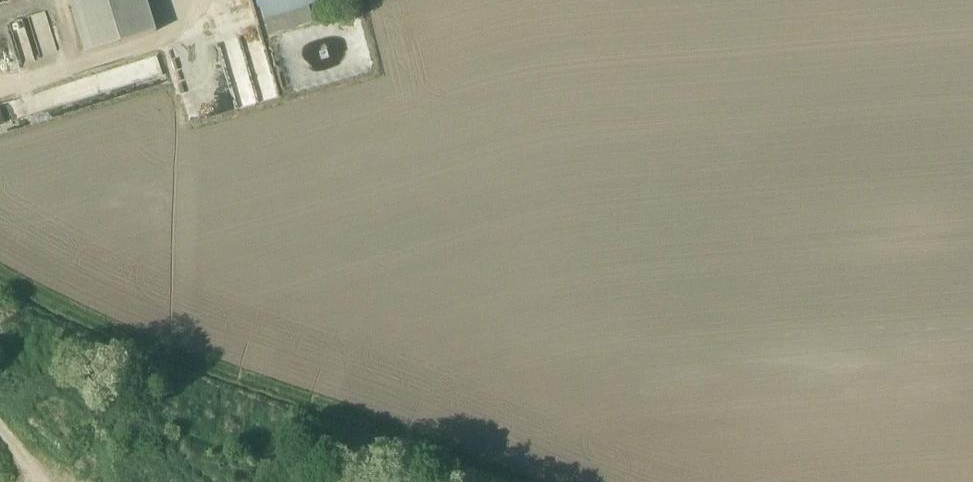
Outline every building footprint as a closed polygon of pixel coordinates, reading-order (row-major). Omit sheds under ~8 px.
[(84,53),(85,54),(154,32),(155,31),(146,0),(68,0),(84,53)] [(267,37),(313,24),(308,8),(310,7),(333,0),(256,0),(267,37)] [(31,21),(41,55),(55,51),(45,17),(31,21)] [(138,59),(138,61),(94,74),(99,89),(159,72),(156,60),(162,58),(160,52),(138,59)] [(23,121),(19,101),(0,106),(0,127),(23,121)]
